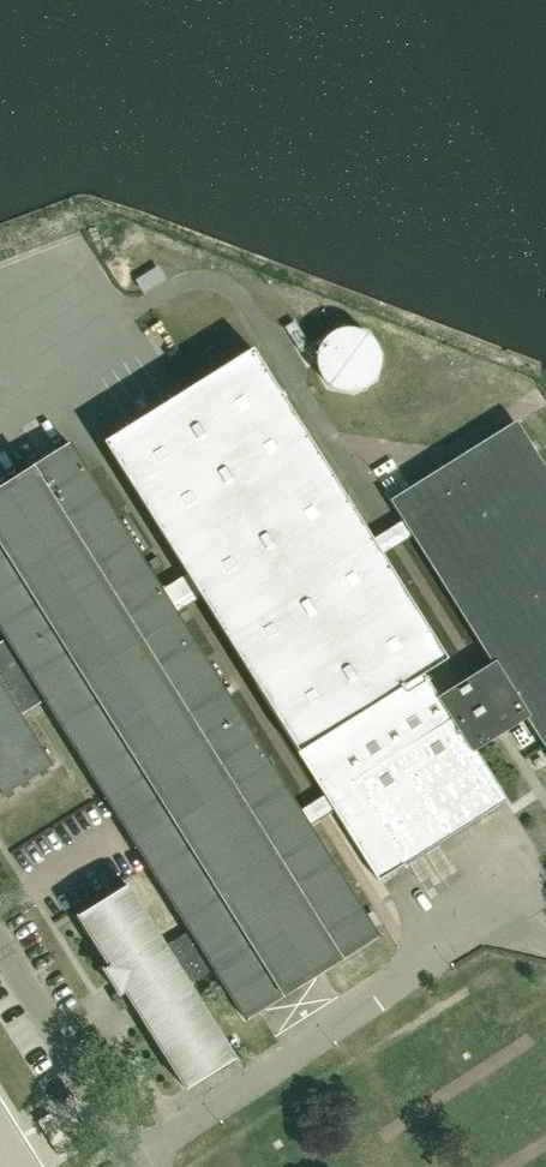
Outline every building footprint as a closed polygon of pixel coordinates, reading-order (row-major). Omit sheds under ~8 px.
[(353,328),(341,328),(331,332),(322,340),(316,350),(315,361),(317,373),(323,382),(332,390),(343,393),(354,393),(365,389),(374,381),(379,371),(381,360),(379,349),(373,339),(364,331),(353,328)] [(334,810),(379,879),(506,800),(474,747),(439,698),(423,673),(446,658),(381,555),(372,539),(252,348),(103,441),(186,574),(174,582),(188,605),(201,597),(325,795),(312,802),(322,818),(334,810)] [(517,425),(516,423),(392,500),(404,519),(372,539),(381,555),(414,534),(494,663),(439,698),(474,747),(497,733),(506,727),(526,715),(545,746),(545,471),(517,425)] [(95,780),(190,930),(166,945),(127,884),(77,915),(108,964),(103,967),(119,993),(125,989),(185,1086),(234,1056),(188,983),(213,967),(244,1017),(378,934),(70,442),(0,486),(0,627),(6,637),(0,641),(0,789),(3,794),(52,763),(21,714),(45,699),(95,780)] [(0,1107),(0,1166),(37,1166),(0,1107)]
